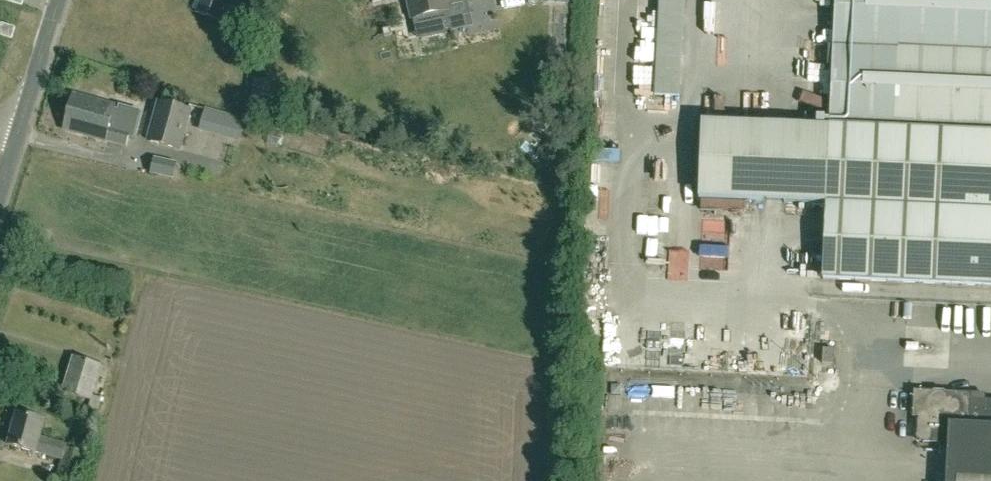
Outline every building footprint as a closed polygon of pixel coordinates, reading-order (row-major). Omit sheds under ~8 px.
[(227,0),(200,0),(196,12),(220,20),(227,0)] [(411,17),(453,8),(451,2),(458,0),(408,0),(411,17)] [(685,0),(659,0),(654,94),(680,96),(685,0)] [(829,124),(701,120),(699,199),(826,203),(823,277),(990,285),(990,0),(835,0),(829,124)] [(0,27),(0,34),(12,38),(15,27),(1,23),(0,27)] [(74,93),(64,129),(104,141),(104,140),(125,145),(129,131),(133,115),(136,116),(138,111),(119,105),(118,108),(114,108),(114,104),(74,93)] [(179,148),(190,110),(159,102),(148,140),(179,148)] [(173,178),(177,162),(153,156),(150,173),(173,178)] [(832,363),(833,349),(823,348),(822,362),(832,363)] [(104,403),(105,399),(92,395),(101,365),(74,357),(64,391),(90,399),(88,406),(98,409),(100,402),(104,403)] [(984,400),(984,393),(944,392),(945,390),(919,388),(911,395),(911,410),(913,410),(918,416),(917,434),(915,434),(915,435),(916,435),(922,441),(921,443),(923,443),(923,441),(938,441),(946,451),(947,451),(945,480),(990,480),(990,400),(984,400)] [(17,413),(8,444),(35,451),(35,450),(62,458),(57,476),(74,480),(78,480),(86,452),(66,447),(67,444),(39,436),(44,420),(17,413)]
